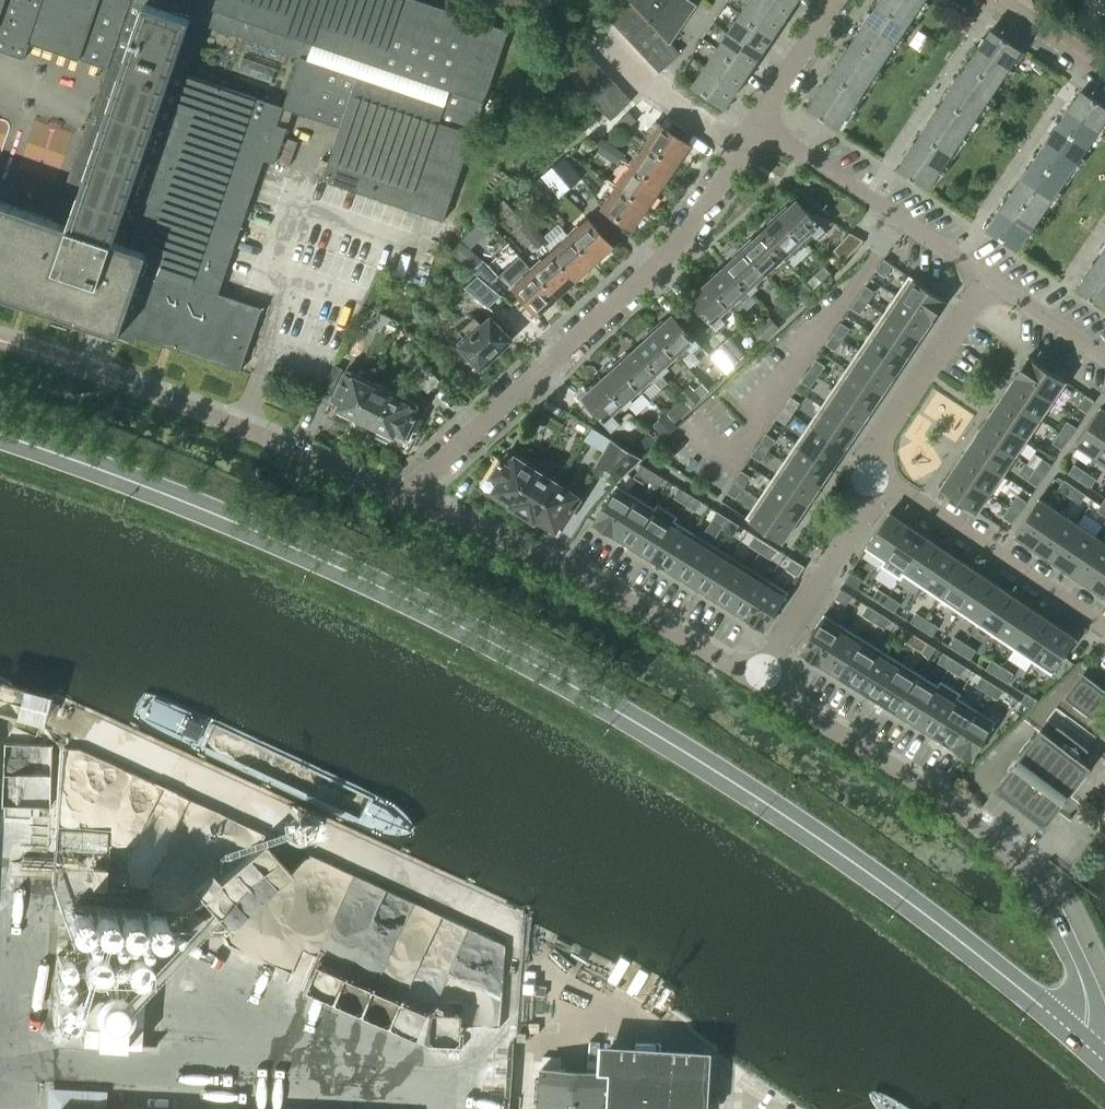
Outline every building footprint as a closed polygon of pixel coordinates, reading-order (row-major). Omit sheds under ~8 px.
[(7,303),(11,303),(16,304),(20,304),(33,305),(86,324),(84,327),(119,338),(135,343),(138,336),(240,371),(262,308),(218,293),(264,159),(276,163),(288,127),(277,124),(283,108),(341,128),(323,180),(443,221),(472,133),(484,102),(509,30),(419,0),(0,0),(0,49),(25,58),(31,42),(79,59),(107,68),(113,51),(128,56),(69,227),(0,203),(0,301),(7,303)] [(631,0),(626,0),(608,17),(617,27),(638,8),(631,0)] [(654,25),(663,35),(669,41),(694,6),(686,0),(631,0),(638,8),(646,16),(654,25)] [(741,14),(774,36),(786,18),(759,0),(750,0),(741,14)] [(786,18),(798,1),(797,0),(759,0),(786,18)] [(878,3),(908,23),(919,6),(910,0),(880,0),(878,3)] [(869,12),(865,19),(896,40),(908,23),(878,3),(871,13),(869,12)] [(617,27),(625,36),(646,16),(638,8),(617,27)] [(741,14),(729,31),(762,53),(774,36),(741,14)] [(625,36),(634,45),(654,25),(646,16),(625,36)] [(861,28),(854,38),(884,58),(896,40),(865,19),(860,27),(861,28)] [(634,45),(642,54),(663,35),(654,25),(634,45)] [(982,38),(977,45),(1009,67),(1021,49),(992,29),(984,39),(982,38)] [(729,31),(718,49),(751,71),(762,53),(729,31)] [(642,54),(651,63),(671,43),(669,41),(663,35),(642,54)] [(846,46),(841,53),(873,75),(884,58),(854,38),(848,47),(846,46)] [(671,43),(651,63),(659,73),(680,53),(671,43)] [(559,64),(568,74),(588,54),(579,44),(559,64)] [(974,54),(967,64),(997,84),(1009,67),(977,45),(972,53),(974,54)] [(718,49),(706,66),(738,89),(751,71),(718,49)] [(838,62),(831,72),(861,92),(873,75),(841,53),(836,61),(838,62)] [(568,74),(576,82),(597,63),(588,54),(568,74)] [(576,82),(585,92),(605,72),(597,63),(576,82)] [(959,72),(954,80),(986,101),(997,84),(967,64),(961,73),(959,72)] [(738,89),(706,66),(693,85),(726,107),(738,89)] [(585,92),(594,101),(614,82),(605,72),(585,92)] [(823,80),(818,88),(850,109),(861,92),(831,72),(825,82),(823,80)] [(951,88),(944,98),(974,118),(986,101),(954,80),(949,87),(951,88)] [(594,101),(602,110),(623,91),(614,82),(594,101)] [(850,109),(818,88),(813,96),(815,97),(808,107),(838,127),(850,109)] [(1068,106),(1099,127),(1104,119),(1104,105),(1081,89),(1074,99),(1073,99),(1068,106)] [(623,91),(602,110),(611,120),(631,100),(623,91)] [(936,107),(931,114),(963,135),(974,118),(944,98),(937,108),(936,107)] [(1064,115),(1057,124),(1088,144),(1099,127),(1068,106),(1062,113),(1064,115)] [(617,123),(624,131),(634,122),(626,114),(617,123)] [(928,123),(921,132),(951,153),(963,135),(931,114),(926,122),(928,123)] [(655,120),(641,142),(646,145),(646,146),(675,165),(689,145),(660,125),(661,124),(655,120)] [(1050,133),(1044,140),(1076,162),(1088,144),(1057,124),(1051,134),(1050,133)] [(913,141),(908,148),(940,170),(951,153),(921,132),(915,142),(913,141)] [(595,148),(606,156),(613,146),(602,139),(595,148)] [(1041,149),(1034,159),(1064,179),(1076,162),(1044,140),(1039,148),(1041,149)] [(613,146),(606,156),(618,163),(624,154),(613,146)] [(646,146),(632,166),(661,186),(675,165),(646,146)] [(940,170),(908,148),(903,156),(904,157),(897,167),(928,187),(940,170)] [(563,157),(553,166),(572,187),(581,177),(563,157)] [(1026,167),(1021,175),(1053,196),(1064,179),(1034,159),(1028,168),(1026,167)] [(572,187),(553,166),(543,176),(561,196),(572,187)] [(632,166),(618,187),(647,206),(661,186),(632,166)] [(1018,183),(1011,193),(1041,214),(1053,196),(1021,175),(1016,182),(1018,183)] [(647,206),(618,187),(603,208),(632,228),(647,206)] [(1003,201),(998,209),(1030,230),(1041,214),(1011,193),(1005,202),(1003,201)] [(798,199),(780,216),(804,243),(816,233),(820,238),(827,232),(798,199)] [(1030,230),(998,209),(993,216),(994,218),(988,228),(1018,248),(1030,230)] [(780,216),(761,232),(786,260),(804,243),(780,216)] [(520,228),(529,238),(538,230),(528,220),(520,228)] [(589,220),(570,237),(593,263),(612,246),(589,220)] [(538,230),(529,238),(538,248),(547,240),(538,230)] [(545,247),(551,254),(574,280),(593,263),(570,237),(564,230),(545,247)] [(761,232),(744,248),(769,276),(786,260),(761,232)] [(863,240),(851,233),(835,249),(844,258),(863,240)] [(482,259),(462,242),(452,252),(473,269),(482,259)] [(744,248),(726,264),(751,292),(769,276),(744,248)] [(1087,269),(1104,281),(1104,256),(1101,253),(1094,263),(1092,261),(1087,269)] [(551,254),(533,270),(556,297),(574,280),(551,254)] [(556,297),(533,270),(520,256),(501,273),(537,314),(556,297)] [(893,265),(884,258),(876,270),(885,277),(893,265)] [(726,264),(708,280),(733,308),(751,292),(726,264)] [(830,273),(824,266),(807,282),(813,289),(830,273)] [(1087,269),(1082,276),(1084,277),(1077,288),(1104,307),(1104,281),(1087,269)] [(479,275),(465,287),(489,307),(502,295),(479,275)] [(946,300),(909,275),(896,295),(933,319),(946,300)] [(733,308),(708,280),(690,297),(719,329),(727,323),(722,318),(733,308)] [(813,291),(806,284),(791,299),(798,305),(813,291)] [(875,292),(866,285),(858,296),(868,303),(875,292)] [(786,320),(799,308),(787,295),(774,307),(786,320)] [(933,319),(896,295),(883,313),(920,338),(932,320),(933,319)] [(868,303),(858,296),(851,307),(860,313),(868,303)] [(459,331),(463,335),(457,341),(481,367),(510,338),(504,331),(508,326),(496,313),(483,325),(475,316),(459,331)] [(672,313),(654,330),(679,357),(690,347),(694,352),(701,345),(672,313)] [(920,338),(883,313),(871,332),(908,356),(920,338)] [(779,329),(770,318),(754,332),(764,342),(779,329)] [(850,329),(841,322),(833,333),(843,340),(850,329)] [(654,330),(636,346),(661,373),(679,357),(654,330)] [(908,356),(871,332),(859,350),(895,375),(908,356)] [(843,340),(833,333),(826,344),(835,350),(843,340)] [(729,337),(718,346),(736,365),(746,356),(729,337)] [(636,346),(619,362),(643,389),(654,379),(662,387),(669,381),(661,373),(636,346)] [(736,365),(718,346),(709,354),(726,374),(736,365)] [(895,375),(859,350),(846,369),(883,393),(895,375)] [(1066,381),(1029,356),(1016,375),(1053,400),(1066,381)] [(825,366),(816,359),(809,370),(818,377),(825,366)] [(409,372),(429,392),(440,380),(421,361),(409,372)] [(619,362),(601,378),(625,405),(643,389),(619,362)] [(333,397),(325,412),(348,423),(347,426),(348,427),(353,418),(354,415),(355,415),(372,380),(348,368),(334,397),(333,397)] [(883,393),(846,369),(834,387),(870,412),(883,393)] [(818,377),(809,370),(801,381),(810,387),(818,377)] [(1015,376),(1016,376),(1004,394),(1041,419),(1053,400),(1016,375),(1015,376)] [(625,405),(601,378),(582,395),(611,427),(619,420),(615,415),(625,405)] [(353,418),(348,427),(373,439),(378,430),(380,427),(379,427),(396,391),(372,380),(355,415),(354,415),(353,418)] [(692,384),(680,395),(683,399),(691,406),(709,390),(702,383),(696,389),(692,384)] [(870,412),(834,387),(821,406),(858,430),(870,412)] [(378,430),(373,439),(375,440),(376,437),(407,452),(423,418),(418,415),(417,415),(418,414),(415,413),(420,403),(396,391),(379,427),(380,427),(378,430)] [(1041,419),(1004,394),(991,413),(1028,437),(1041,419)] [(1094,401),(1085,395),(1078,406),(1087,412),(1094,401)] [(800,403),(791,396),(784,407),(793,414),(800,403)] [(691,406),(683,399),(667,414),(674,422),(691,406)] [(858,430),(821,406),(809,424),(845,449),(858,430)] [(793,414),(784,407),(776,418),(785,424),(793,414)] [(1076,443),(1096,456),(1104,443),(1104,410),(1101,407),(1076,443)] [(1028,437),(991,413),(979,431),(1016,456),(1028,437)] [(1077,427),(1067,421),(1060,432),(1069,438),(1077,427)] [(845,449),(809,424),(796,443),(833,467),(845,449)] [(643,458),(593,428),(586,441),(604,452),(595,468),(618,482),(643,458)] [(1016,456),(979,431),(966,450),(1003,474),(1016,456)] [(1069,438),(1060,432),(1053,443),(1062,449),(1069,438)] [(775,440),(766,433),(759,444),(768,451),(775,440)] [(833,467),(796,443),(784,461),(820,486),(833,467)] [(1096,456),(1104,463),(1104,443),(1096,456)] [(768,451),(759,444),(751,455),(760,461),(768,451)] [(1003,474),(966,450),(954,468),(991,493),(1003,474)] [(495,455),(475,487),(484,492),(510,508),(512,505),(514,502),(534,469),(508,453),(504,461),(495,455)] [(1052,464),(1043,459),(1035,470),(1044,476),(1052,464)] [(820,486),(784,461),(771,480),(808,504),(820,486)] [(652,471),(641,464),(636,474),(647,480),(652,471)] [(1086,471),(1075,464),(1069,473),(1079,480),(1086,471)] [(991,493),(954,468),(941,487),(978,512),(991,493)] [(510,508),(508,511),(530,525),(532,522),(534,519),(536,516),(557,483),(534,469),(514,502),(512,505),(510,508)] [(750,477),(741,470),(734,481),(743,488),(750,477)] [(1044,476),(1035,470),(1028,481),(1037,486),(1044,476)] [(664,478),(652,471),(647,480),(658,487),(664,478)] [(1097,479),(1086,471),(1079,480),(1090,488),(1097,479)] [(808,504),(771,480),(759,498),(795,523),(808,504)] [(1075,487),(1064,480),(1058,489),(1069,496),(1075,487)] [(743,488),(734,481),(726,492),(736,498),(743,488)] [(532,522),(530,525),(532,527),(534,524),(555,537),(579,497),(557,483),(536,516),(534,519),(532,522)] [(636,497),(617,484),(593,522),(613,535),(636,497)] [(1086,494),(1075,487),(1069,496),(1080,504),(1086,494)] [(690,495),(679,488),(673,497),(685,504),(690,495)] [(701,502),(690,495),(685,504),(696,511),(701,502)] [(1027,501),(1018,496),(1010,506),(1019,512),(1027,501)] [(655,508),(636,497),(613,535),(614,535),(632,546),(658,504),(657,503),(655,508)] [(795,523),(759,498),(746,517),(782,542),(795,523)] [(1059,511),(1039,498),(1015,535),(1034,548),(1059,511)] [(677,516),(658,504),(632,546),(651,558),(677,516)] [(1019,512),(1010,506),(1003,517),(1012,523),(1019,512)] [(722,528),(728,518),(717,511),(711,521),(722,528)] [(1077,524),(1059,511),(1034,548),(1053,560),(1077,524)] [(909,525),(890,512),(865,549),(884,561),(881,566),(909,525)] [(678,516),(677,516),(651,558),(670,570),(693,532),(675,520),(678,516)] [(739,525),(728,518),(722,528),(733,535),(739,525)] [(1096,536),(1077,524),(1053,560),(1071,573),(1096,536)] [(928,538),(909,525),(881,566),(900,579),(928,538)] [(712,544),(693,532),(670,570),(689,581),(712,544)] [(765,543),(754,536),(749,545),(760,552),(765,543)] [(1096,536),(1071,573),(1090,585),(1104,562),(1104,542),(1096,536)] [(946,550),(928,538),(900,579),(901,579),(904,575),(921,587),(946,550)] [(776,550),(765,543),(760,552),(771,559),(776,550)] [(731,556),(712,544),(689,581),(708,593),(731,556)] [(965,563),(946,550),(921,587),(940,599),(965,563)] [(750,567),(731,556),(708,593),(727,605),(750,567)] [(803,566),(792,559),(786,569),(797,576),(803,566)] [(1090,585),(1104,595),(1104,562),(1090,585)] [(983,575),(965,563),(940,599),(958,612),(983,575)] [(769,579),(750,567),(727,605),(745,616),(744,617),(745,617),(769,579)] [(863,579),(851,572),(846,582),(857,589),(863,579)] [(1002,588),(983,575),(958,612),(977,624),(1002,588)] [(789,592),(769,579),(745,617),(765,630),(789,592)] [(1020,600),(1002,588),(977,624),(995,637),(1020,600)] [(852,596),(841,589),(836,597),(847,605),(852,596)] [(889,596),(878,589),(872,598),(883,605),(889,596)] [(901,603),(889,596),(883,605),(895,612),(901,603)] [(1039,612),(1020,600),(995,637),(1014,649),(1039,612)] [(879,613),(868,605),(862,614),(873,621),(879,613)] [(927,619),(916,612),(910,622),(921,629),(927,619)] [(1057,625),(1039,612),(1014,649),(1033,661),(1057,625)] [(890,620),(879,613),(873,621),(884,629),(890,620)] [(844,626),(824,614),(821,618),(812,634),(801,652),(820,664),(832,646),(841,631),(844,626)] [(938,626),(927,619),(921,629),(933,636),(938,626)] [(1076,638),(1057,625),(1033,661),(1052,675),(1076,638)] [(863,638),(844,626),(841,631),(832,646),(820,664),(839,675),(860,643),(863,638)] [(917,636),(906,629),(900,638),(911,645),(917,636)] [(928,643),(917,636),(911,645),(922,653),(928,643)] [(965,643),(954,636),(948,646),(959,652),(965,643)] [(881,650),(863,638),(860,643),(839,675),(858,687),(879,654),(881,650)] [(937,648),(928,643),(922,653),(930,659),(937,648)] [(976,650),(965,643),(959,652),(970,659),(976,650)] [(900,661),(881,650),(879,654),(858,687),(876,699),(897,666),(900,661)] [(955,660),(944,653),(938,662),(949,669),(955,660)] [(1003,667),(993,659),(986,669),(997,676),(1003,667)] [(966,667),(955,660),(949,669),(960,676),(966,667)] [(918,673),(900,661),(897,666),(876,699),(895,710),(916,677),(918,673)] [(1014,674),(1003,667),(997,676),(1008,683),(1014,674)] [(937,685),(918,673),(916,677),(895,710),(914,722),(935,689),(937,685)] [(993,683),(981,676),(975,686),(987,693),(993,683)] [(1095,716),(1104,702),(1104,692),(1084,676),(1068,696),(1095,716)] [(959,692),(940,680),(937,685),(935,689),(914,722),(933,734),(954,701),(956,697),(959,692)] [(1004,690),(993,683),(987,693),(998,700),(1004,690)] [(1038,700),(1027,693),(1021,702),(1032,709),(1038,700)] [(976,708),(956,697),(954,701),(933,734),(952,746),(964,727),(973,713),(976,708)] [(996,721),(976,708),(973,713),(964,727),(952,746),(973,758),(985,739),(993,725),(996,721)] [(1041,732),(1001,785),(1048,820),(1087,767),(1078,760),(1086,750),(1058,728),(1050,739),(1041,732)] [(86,914),(83,914),(79,914),(75,916),(72,919),(71,922),(70,926),(71,929),(73,933),(76,935),(79,937),(83,937),(87,936),(90,934),(92,931),(94,927),(94,923),(92,920),(90,916),(86,914)] [(113,915),(109,915),(105,915),(101,917),(99,920),(97,923),(97,927),(97,930),(99,934),(102,936),(106,938),(109,938),(113,937),(116,935),(119,932),(120,928),(120,924),(119,920),(116,917),(113,915)] [(137,917),(133,916),(130,917),(126,919),(123,921),(122,925),(121,929),(122,932),(124,935),(127,938),(130,939),(134,940),(138,939),(141,937),(143,934),(145,930),(145,926),(143,922),(141,919),(137,917)] [(162,918),(158,917),(154,918),(150,919),(147,922),(146,926),(145,929),(146,933),(148,936),(151,939),(154,940),(158,940),(162,940),(165,938),(167,935),(169,931),(169,927),(168,923),(165,920),(162,918)] [(101,956),(97,955),(93,955),(89,957),(87,960),(85,963),(85,967),(86,971),(88,974),(90,976),(94,978),(97,978),(101,977),(104,975),(107,972),(108,969),(108,965),(107,961),(104,958),(101,956)] [(143,959),(139,958),(135,959),(132,961),(129,963),(128,967),(127,970),(128,974),(130,977),(133,980),(136,981),(140,982),(144,981),(147,979),(149,976),(151,972),(151,968),(149,964),(147,961),(143,959)] [(76,970),(76,967),(75,964),(73,962),(71,960),(68,959),(65,959),(62,960),(60,962),(58,965),(58,968),(58,971),(60,974),(62,976),(65,977),(68,977),(71,976),(73,975),(75,972),(76,970)] [(706,1055),(610,1050),(609,1071),(611,1072),(609,1108),(703,1108),(706,1055)] [(540,1108),(609,1108),(611,1072),(609,1071),(542,1067),(540,1108)] [(875,1091),(872,1091),(871,1093),(870,1096),(874,1104),(878,1108),(909,1108),(897,1100),(886,1095),(875,1091)] [(92,1108),(92,1098),(89,1095),(56,1094),(53,1096),(52,1108),(92,1108)]
